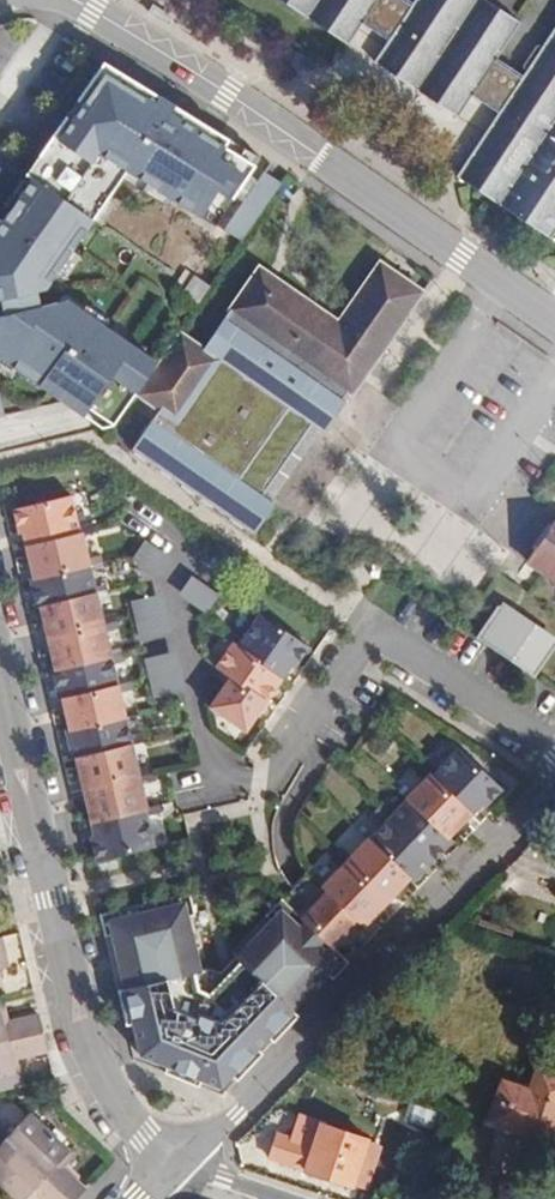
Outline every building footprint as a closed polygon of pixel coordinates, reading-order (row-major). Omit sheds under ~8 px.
[(554,232),(554,27),(523,76),(497,59),(520,23),(486,0),(415,0),(413,3),(408,0),(281,0),(348,44),(363,23),(388,40),(374,61),(458,117),(473,95),(498,112),(456,176),(551,238),(554,232)] [(0,213),(0,356),(105,429),(116,425),(161,359),(53,286),(130,167),(218,224),(262,158),(108,57),(0,213)] [(381,262),(339,322),(260,266),(203,347),(180,331),(161,359),(138,392),(159,407),(131,447),(252,532),(273,503),(270,500),(261,494),(311,422),(320,428),(324,431),(345,401),(344,400),(350,392),(351,393),(422,292),(381,262)] [(320,428),(311,422),(261,494),(270,500),(320,428)] [(80,532),(71,495),(13,509),(19,534),(23,533),(34,577),(30,578),(34,595),(38,594),(59,683),(55,684),(59,700),(63,699),(70,729),(66,730),(71,747),(74,746),(96,836),(92,837),(98,862),(156,848),(147,811),(149,810),(83,532),(80,532)] [(554,532),(541,553),(549,559),(554,550),(554,533),(554,532)] [(172,559),(145,540),(134,556),(161,575),(172,559)] [(549,559),(540,572),(554,583),(554,550),(549,559)] [(220,596),(193,577),(181,593),(209,612),(220,596)] [(173,636),(163,596),(130,604),(141,644),(173,636)] [(502,597),(474,636),(532,678),(554,647),(554,635),(502,597)] [(210,708),(246,733),(292,667),(295,669),(309,648),(260,614),(238,646),(233,642),(216,668),(230,678),(210,708)] [(188,693),(178,653),(145,661),(155,701),(188,693)] [(326,892),(299,921),(303,925),(322,944),(324,941),(333,950),(359,922),(365,928),(410,881),(413,883),(454,840),(450,837),(471,815),(471,816),(482,805),(485,807),(502,789),(459,748),(433,776),(430,773),(406,799),(407,800),(370,840),(368,838),(321,888),(326,892)] [(173,897),(175,906),(184,904),(187,917),(191,916),(198,915),(193,892),(173,897)] [(264,918),(269,923),(280,912),(298,930),(303,925),(299,921),(280,902),(264,918)] [(322,944),(303,925),(298,930),(280,912),(269,923),(234,960),(241,967),(232,998),(219,993),(223,981),(214,982),(209,994),(202,992),(198,974),(204,973),(191,916),(187,917),(184,904),(175,906),(124,917),(115,919),(118,933),(114,934),(126,991),(134,1026),(141,1057),(222,1090),(233,1079),(258,1051),(270,1039),(294,1014),(328,977),(340,965),(320,946),(322,944)] [(114,934),(118,933),(115,919),(124,917),(122,908),(102,913),(107,935),(114,934)] [(322,944),(320,946),(340,965),(328,977),(334,982),(350,965),(333,950),(324,941),(322,944)] [(6,955),(0,956),(0,970),(9,968),(6,955)] [(127,1027),(134,1026),(126,991),(120,992),(127,1027)] [(6,1042),(43,1033),(39,1015),(2,1024),(0,1014),(0,1043),(6,1042)] [(299,1018),(294,1014),(270,1039),(274,1044),(299,1018)] [(0,1043),(0,1079),(14,1076),(11,1059),(47,1051),(43,1033),(6,1042),(0,1043)] [(264,1056),(258,1051),(233,1079),(238,1083),(264,1056)] [(554,1144),(554,1141),(554,1071),(538,1065),(529,1089),(502,1080),(488,1121),(554,1144)] [(5,1139),(69,1198),(77,1198),(85,1190),(58,1164),(69,1151),(29,1113),(5,1139)] [(321,1124),(298,1117),(291,1137),(315,1144),(321,1124)] [(268,1157),(352,1186),(368,1141),(321,1124),(315,1144),(291,1137),(276,1132),(268,1157)] [(17,1198),(25,1198),(33,1190),(42,1198),(69,1198),(5,1139),(0,1144),(0,1183),(17,1198)] [(381,1146),(368,1141),(352,1186),(366,1191),(381,1146)]
